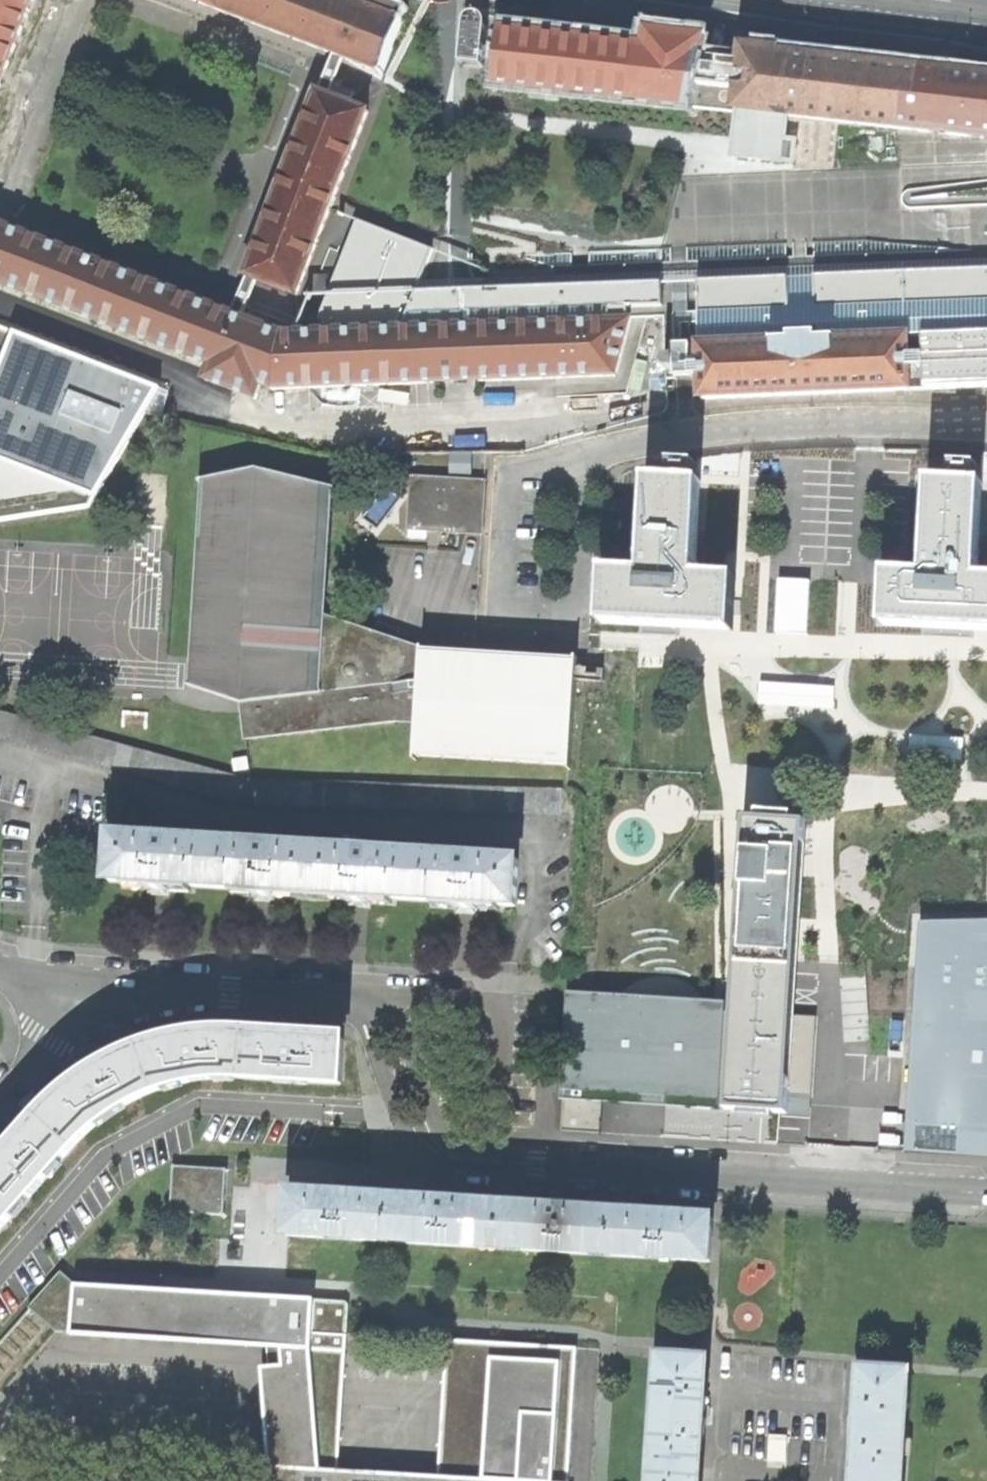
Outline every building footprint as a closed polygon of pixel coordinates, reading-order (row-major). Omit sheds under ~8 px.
[(211,365),(206,378),(257,398),(262,385),(271,361),(282,332),(258,323),(246,318),(260,281),(298,295),(369,111),(332,96),(346,58),(357,62),(385,73),(394,50),(405,20),(410,7),(392,0),(194,0),(335,54),(320,92),(318,91),(246,275),(249,276),(235,314),(0,223),(0,284),(211,365)] [(35,0),(0,0),(0,90),(35,0)] [(466,62),(466,66),(483,68),(483,64),(486,65),(489,28),(488,23),(485,20),(482,18),(482,16),(479,15),(478,18),(474,19),(471,21),(468,25),(463,62),(466,62)] [(737,112),(740,69),(700,64),(703,50),(705,39),(649,32),(645,47),(592,41),(502,31),(495,87),(691,108),(737,112)] [(740,69),(737,112),(734,138),(731,156),(784,162),(784,160),(795,161),(798,142),(786,140),(789,117),(930,133),(933,112),(934,95),(937,72),(779,53),(779,51),(743,47),(742,54),(740,69)] [(740,69),(742,54),(703,50),(700,64),(740,69)] [(934,95),(933,112),(947,114),(945,136),(986,140),(986,79),(951,75),(949,97),(934,95)] [(274,389),(616,376),(632,318),(629,318),(628,307),(663,306),(660,249),(589,252),(588,265),(572,266),(571,254),(518,255),(552,268),(553,287),(452,291),(417,293),(433,250),(358,221),(320,320),(335,320),(337,330),(282,332),(271,361),(262,385),(274,389)] [(704,399),(986,387),(986,270),(815,276),(815,293),(812,293),(812,284),(803,285),(792,285),(792,294),(789,294),(789,278),(700,281),(704,399)] [(92,506),(156,385),(0,321),(0,521),(92,506)] [(665,357),(667,373),(674,370),(674,357),(665,357)] [(453,452),(454,476),(483,475),(483,451),(453,452)] [(601,576),(599,628),(652,630),(652,637),(664,638),(677,638),(678,631),(730,633),(732,582),(693,580),(697,484),(675,483),(676,478),(690,478),(691,466),(680,465),(669,465),(668,483),(647,482),(643,578),(601,576)] [(883,627),(938,630),(937,640),(950,640),(962,641),(963,631),(986,632),(986,583),(978,583),(982,488),(961,487),(961,483),(977,483),(977,471),(964,470),(954,470),(954,487),(929,486),(924,580),(885,578),(883,627)] [(238,706),(244,742),(387,725),(407,739),(411,668),(367,645),(323,622),(329,479),(334,479),(334,476),(305,474),(253,471),(195,483),(195,485),(200,486),(187,687),(238,706)] [(407,480),(403,533),(474,539),(476,512),(479,486),(407,480)] [(467,659),(411,668),(407,739),(412,759),(568,768),(571,686),(597,687),(597,676),(572,674),(572,666),(467,659)] [(239,805),(558,816),(558,791),(247,781),(0,712),(0,740),(239,805)] [(802,895),(807,818),(749,815),(741,955),(730,1097),(729,1116),(791,1122),(791,1101),(792,1095),(796,1014),(799,966),(800,956),(802,895)] [(153,840),(112,837),(109,881),(146,883),(146,889),(156,890),(169,891),(169,885),(212,888),(215,844),(173,842),(173,838),(153,836),(153,840)] [(254,847),(215,844),(212,888),(255,890),(255,896),(264,897),(275,897),(275,892),(310,894),(313,851),(273,849),(273,844),(254,843),(254,847)] [(353,854),(313,851),(310,894),(346,897),(345,902),(357,903),(369,904),(369,899),(410,901),(413,858),(373,856),(373,851),(354,850),(353,854)] [(453,860),(413,858),(410,901),(454,904),(453,910),(464,910),(475,911),(476,906),(512,908),(515,864),(473,862),(473,858),(453,857),(453,860)] [(984,917),(919,918),(914,1005),(910,1043),(906,1109),(903,1149),(986,1154),(986,916),(984,917)] [(809,1095),(812,1015),(796,1014),(777,1013),(730,1011),(720,1011),(720,1002),(573,992),(564,1081),(607,1085),(809,1095)] [(162,1041),(138,1049),(153,1090),(168,1083),(171,1085),(198,1080),(220,1077),(224,1075),(242,1077),(243,1034),(220,1034),(197,1034),(197,1028),(189,1029),(183,1029),(183,1038),(162,1041)] [(285,1037),(243,1034),(242,1077),(338,1083),(341,1040),(300,1038),(300,1031),(292,1030),(286,1030),(285,1037)] [(60,1099),(37,1119),(69,1147),(79,1138),(98,1121),(125,1103),(153,1090),(138,1049),(115,1060),(91,1074),(84,1069),(80,1072),(75,1076),(80,1085),(60,1099)] [(607,1085),(564,1081),(561,1130),(602,1133),(606,1094),(607,1085)] [(13,1209),(17,1208),(52,1168),(52,1165),(69,1147),(37,1119),(7,1153),(3,1150),(0,1152),(0,1224),(13,1209)] [(169,1169),(166,1209),(162,1214),(164,1217),(170,1213),(217,1214),(220,1218),(223,1216),(220,1212),(221,1174),(225,1170),(222,1167),(217,1170),(171,1168),(169,1164),(165,1166),(169,1169)] [(285,1194),(284,1236),(381,1242),(384,1200),(352,1198),(350,1194),(339,1193),(325,1193),(323,1196),(285,1194)] [(427,1202),(384,1200),(381,1242),(493,1249),(497,1207),(455,1204),(455,1200),(440,1199),(429,1198),(427,1202)] [(538,1210),(497,1207),(493,1249),(606,1256),(609,1216),(567,1213),(565,1207),(554,1206),(540,1206),(538,1210)] [(644,1218),(609,1216),(606,1256),(707,1262),(708,1222),(673,1219),(671,1216),(656,1215),(648,1215),(646,1215),(644,1218)] [(86,1282),(82,1332),(215,1341),(291,1345),(319,1346),(322,1311),(322,1298),(86,1282)] [(319,1346),(291,1345),(291,1363),(270,1365),(287,1480),(567,1480),(444,1473),(343,1466),(352,1333),(353,1312),(322,1311),(319,1346)] [(452,1341),(444,1473),(567,1480),(575,1347),(452,1341)] [(651,1444),(650,1466),(693,1468),(695,1426),(701,1427),(701,1417),(702,1407),(697,1407),(699,1362),(655,1360),(651,1434),(651,1444)] [(853,1480),(866,1480),(894,1480),(900,1376),(860,1373),(857,1419),(850,1418),(849,1427),(849,1436),(855,1437),(853,1480)] [(649,1480),(692,1480),(693,1468),(650,1466),(649,1480)]
